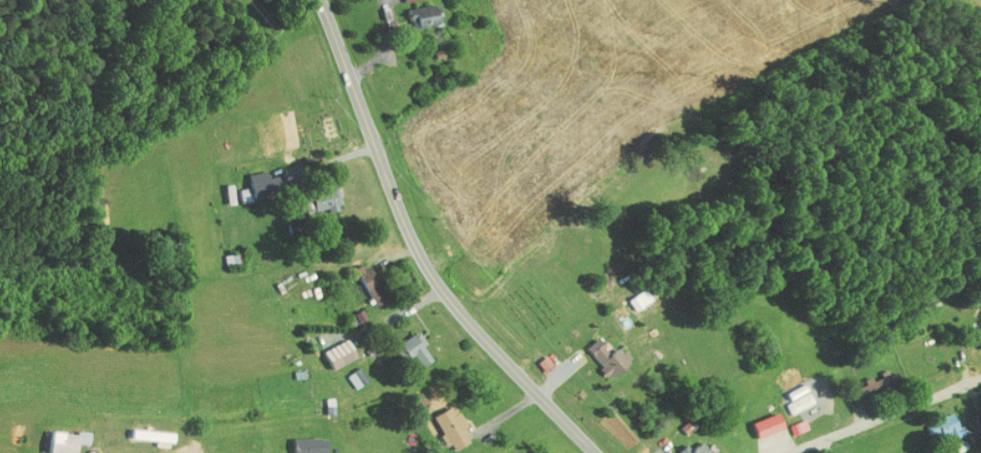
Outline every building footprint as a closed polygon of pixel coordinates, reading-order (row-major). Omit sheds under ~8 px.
[(431,19),(429,0),(415,0),(399,2),(401,23),(431,19)] [(241,167),(244,191),(268,188),(266,175),(262,176),(261,164),(241,167)] [(332,204),(329,182),(305,184),(307,204),(320,202),(320,206),(332,204)] [(370,263),(361,268),(355,256),(345,261),(365,301),(384,292),(370,263)] [(626,304),(644,294),(638,282),(620,292),(626,304)] [(418,337),(410,324),(390,337),(399,352),(405,348),(413,360),(424,354),(415,339),(418,337)] [(602,372),(623,354),(610,339),(602,346),(589,331),(576,343),(602,372)] [(326,361),(348,350),(339,332),(317,343),(326,361)] [(538,367),(552,354),(543,344),(529,357),(538,367)] [(337,368),(345,383),(359,375),(352,361),(337,368)] [(773,398),(779,409),(802,397),(791,377),(772,387),(777,396),(773,398)] [(422,411),(438,439),(441,437),(445,444),(461,435),(454,422),(457,420),(444,398),(422,411)] [(950,428),(940,405),(910,419),(915,428),(926,423),(932,436),(950,428)] [(735,416),(741,433),(767,423),(761,407),(735,416)] [(780,429),(795,423),(792,414),(776,419),(780,429)] [(81,438),(82,429),(45,422),(41,446),(68,450),(70,436),(81,438)] [(284,448),(320,449),(320,432),(285,431),(284,448)] [(668,452),(691,452),(702,441),(697,436),(692,441),(684,433),(670,448),(671,450),(668,452)]
